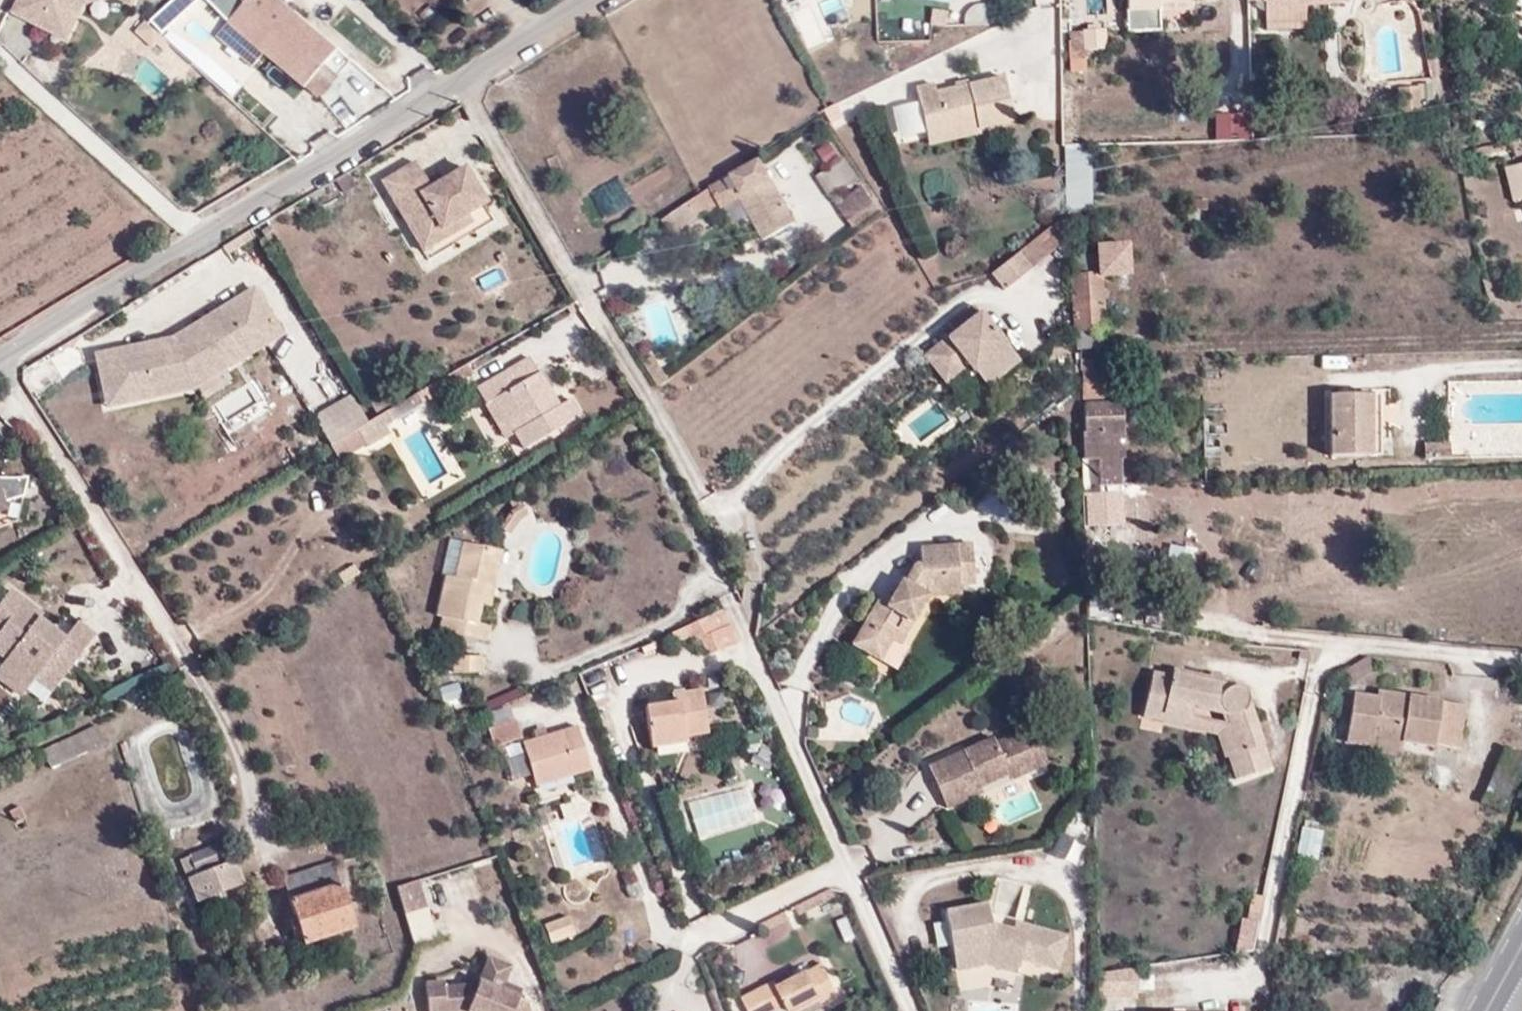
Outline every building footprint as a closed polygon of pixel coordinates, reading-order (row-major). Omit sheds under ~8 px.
[(14,9),(30,17),(37,4),(64,16),(72,0),(19,0),(14,9)] [(64,16),(37,4),(30,17),(71,36),(88,1),(91,0),(72,0),(64,16)] [(152,22),(164,36),(202,0),(176,0),(152,22)] [(340,50),(280,0),(250,0),(229,23),(306,90),(340,50)] [(1082,25),(1120,19),(1117,0),(1078,0),(1082,25)] [(1128,12),(1159,11),(1159,4),(1193,3),(1193,0),(1128,0),(1128,12)] [(1250,20),(1249,2),(1237,2),(1237,21),(1250,20)] [(1159,11),(1193,12),(1193,3),(1159,4),(1159,11)] [(1308,12),(1308,4),(1266,6),(1266,13),(1308,12)] [(938,9),(936,24),(952,26),(953,12),(938,9)] [(1159,33),(1159,11),(1128,12),(1128,33),(1159,33)] [(165,46),(168,43),(145,22),(134,33),(152,51),(156,47),(163,54),(168,48),(165,46)] [(1087,31),(1088,50),(1106,50),(1106,30),(1087,31)] [(934,85),(918,88),(924,120),(941,117),(944,129),(979,122),(980,129),(1016,122),(1005,76),(936,92),(934,85)] [(1402,90),(1404,116),(1423,114),(1420,88),(1402,90)] [(889,105),(898,137),(924,130),(914,98),(889,105)] [(930,146),(981,135),(980,129),(979,122),(944,129),(941,117),(924,120),(930,146)] [(1090,146),(1065,148),(1066,212),(1091,212),(1090,146)] [(831,198),(859,180),(846,159),(817,177),(831,198)] [(466,213),(483,204),(464,170),(434,188),(419,162),(383,183),(423,250),(472,221),(466,213)] [(796,224),(762,162),(712,189),(722,210),(743,198),(752,194),(766,220),(757,225),(766,241),(796,224)] [(836,206),(852,228),(877,210),(861,187),(836,206)] [(722,210),(712,189),(689,205),(698,219),(700,217),(699,214),(706,210),(711,217),(722,210)] [(743,198),(757,225),(766,220),(752,194),(743,198)] [(672,236),(698,219),(689,205),(663,223),(672,236)] [(991,275),(1003,290),(1062,244),(1050,229),(991,275)] [(1128,275),(1127,242),(1094,244),(1095,274),(1072,275),(1074,331),(1104,329),(1102,276),(1128,275)] [(188,380),(248,344),(253,353),(283,336),(256,289),(174,338),(97,354),(102,380),(112,378),(115,395),(188,380)] [(1017,357),(980,310),(923,355),(944,382),(970,362),(986,382),(1017,357)] [(1080,348),(1105,345),(1104,329),(1074,331),(1076,348),(1080,348)] [(107,406),(193,389),(253,353),(248,344),(188,380),(115,395),(112,378),(102,380),(107,406)] [(524,448),(579,415),(570,399),(556,408),(528,360),(479,389),(508,438),(516,433),(524,448)] [(1093,370),(1093,360),(1080,361),(1080,372),(1084,372),(1085,397),(1111,398),(1111,371),(1093,370)] [(661,387),(669,381),(663,372),(653,378),(659,388),(661,387)] [(1375,454),(1375,440),(1373,394),(1333,395),(1334,454),(1375,454)] [(1384,439),(1383,394),(1373,394),(1375,440),(1384,439)] [(416,408),(416,396),(369,423),(357,430),(366,446),(390,433),(385,425),(416,408)] [(369,423),(353,398),(328,412),(345,437),(357,430),(369,423)] [(1102,488),(1124,486),(1123,404),(1085,404),(1086,435),(1083,435),(1084,462),(1101,461),(1102,488)] [(316,419),(333,445),(345,437),(328,412),(316,419)] [(1426,445),(1425,459),(1450,459),(1449,444),(1426,445)] [(3,508),(1,501),(23,494),(27,476),(22,477),(9,478),(0,478),(0,509),(3,508)] [(1083,494),(1084,527),(1109,526),(1108,494),(1083,494)] [(1123,526),(1122,494),(1108,494),(1109,526),(1123,526)] [(530,515),(523,505),(513,511),(520,521),(530,515)] [(501,530),(509,536),(520,521),(513,511),(501,530)] [(480,606),(485,587),(493,589),(502,551),(449,539),(441,575),(446,577),(437,617),(443,619),(440,632),(486,643),(490,626),(477,623),(480,606)] [(923,564),(913,564),(885,608),(872,602),(848,641),(882,662),(884,658),(899,667),(911,649),(901,643),(930,593),(976,590),(974,545),(923,546),(923,564)] [(480,606),(489,608),(493,589),(485,587),(480,606)] [(41,612),(9,590),(0,602),(0,657),(5,661),(0,666),(0,681),(32,708),(35,705),(93,634),(76,622),(76,623),(65,638),(37,618),(41,612)] [(738,645),(724,610),(710,616),(717,633),(701,641),(709,657),(738,645)] [(701,641),(717,633),(710,616),(685,627),(693,645),(701,641)] [(457,670),(457,673),(482,673),(482,656),(457,656),(457,658),(453,658),(453,670),(457,670)] [(1215,734),(1232,781),(1271,768),(1249,709),(1249,702),(1249,695),(1245,689),(1239,686),(1233,686),(1173,672),(1172,677),(1154,674),(1147,716),(1215,734)] [(439,688),(444,705),(463,699),(459,682),(439,688)] [(686,691),(687,701),(674,702),(645,706),(651,748),(686,742),(686,736),(709,734),(703,689),(686,691)] [(686,691),(673,693),(674,702),(687,701),(686,691)] [(1378,700),(1358,696),(1348,742),(1396,754),(1399,736),(1457,748),(1464,710),(1380,693),(1378,700)] [(489,729),(494,749),(523,739),(517,720),(489,729)] [(95,724),(43,749),(52,768),(105,743),(95,724)] [(536,739),(523,743),(526,754),(532,776),(536,788),(591,770),(578,726),(547,735),(536,739)] [(544,728),(534,731),(536,739),(547,735),(544,728)] [(967,760),(958,763),(955,754),(928,765),(947,808),(982,794),(976,780),(1005,767),(1011,782),(1047,765),(1031,728),(995,743),(992,738),(965,751),(967,760)] [(955,754),(958,763),(967,760),(965,751),(955,754)] [(512,783),(532,776),(526,754),(506,760),(512,783)] [(982,794),(1011,782),(1005,767),(976,780),(982,794)] [(686,803),(698,840),(760,820),(748,783),(686,803)] [(11,814),(17,826),(26,821),(20,810),(11,814)] [(1301,824),(1295,853),(1317,857),(1323,828),(1301,824)] [(188,856),(206,898),(214,895),(253,880),(235,837),(188,856)] [(334,863),(283,878),(303,945),(353,929),(334,863)] [(404,913),(423,907),(416,883),(397,889),(404,913)] [(1264,898),(1254,896),(1250,914),(1261,916),(1264,898)] [(1055,973),(1068,937),(1018,924),(1015,932),(990,924),(989,905),(949,912),(959,969),(989,963),(1016,974),(1025,961),(1055,973)] [(1261,916),(1250,914),(1248,922),(1259,924),(1260,920),(1261,916)] [(759,917),(761,941),(789,938),(787,915),(759,917)] [(545,925),(550,941),(575,932),(569,916),(545,925)] [(1254,952),(1259,924),(1248,922),(1242,920),(1236,955),(1254,952)] [(518,998),(500,990),(503,983),(509,967),(487,958),(476,987),(469,985),(444,987),(444,981),(426,983),(429,1010),(512,1010),(518,998)] [(829,973),(824,963),(817,967),(823,977),(829,973)] [(841,996),(829,973),(823,977),(817,967),(778,987),(775,982),(743,998),(750,1010),(780,1010),(788,1007),(790,1010),(798,1010),(805,1008),(823,998),(826,1003),(841,996)] [(518,998),(521,990),(503,983),(500,990),(518,998)] [(512,1010),(529,1010),(525,1001),(518,998),(512,1010)] [(828,1008),(826,1003),(823,998),(805,1008),(806,1010),(822,1010),(828,1008)]
